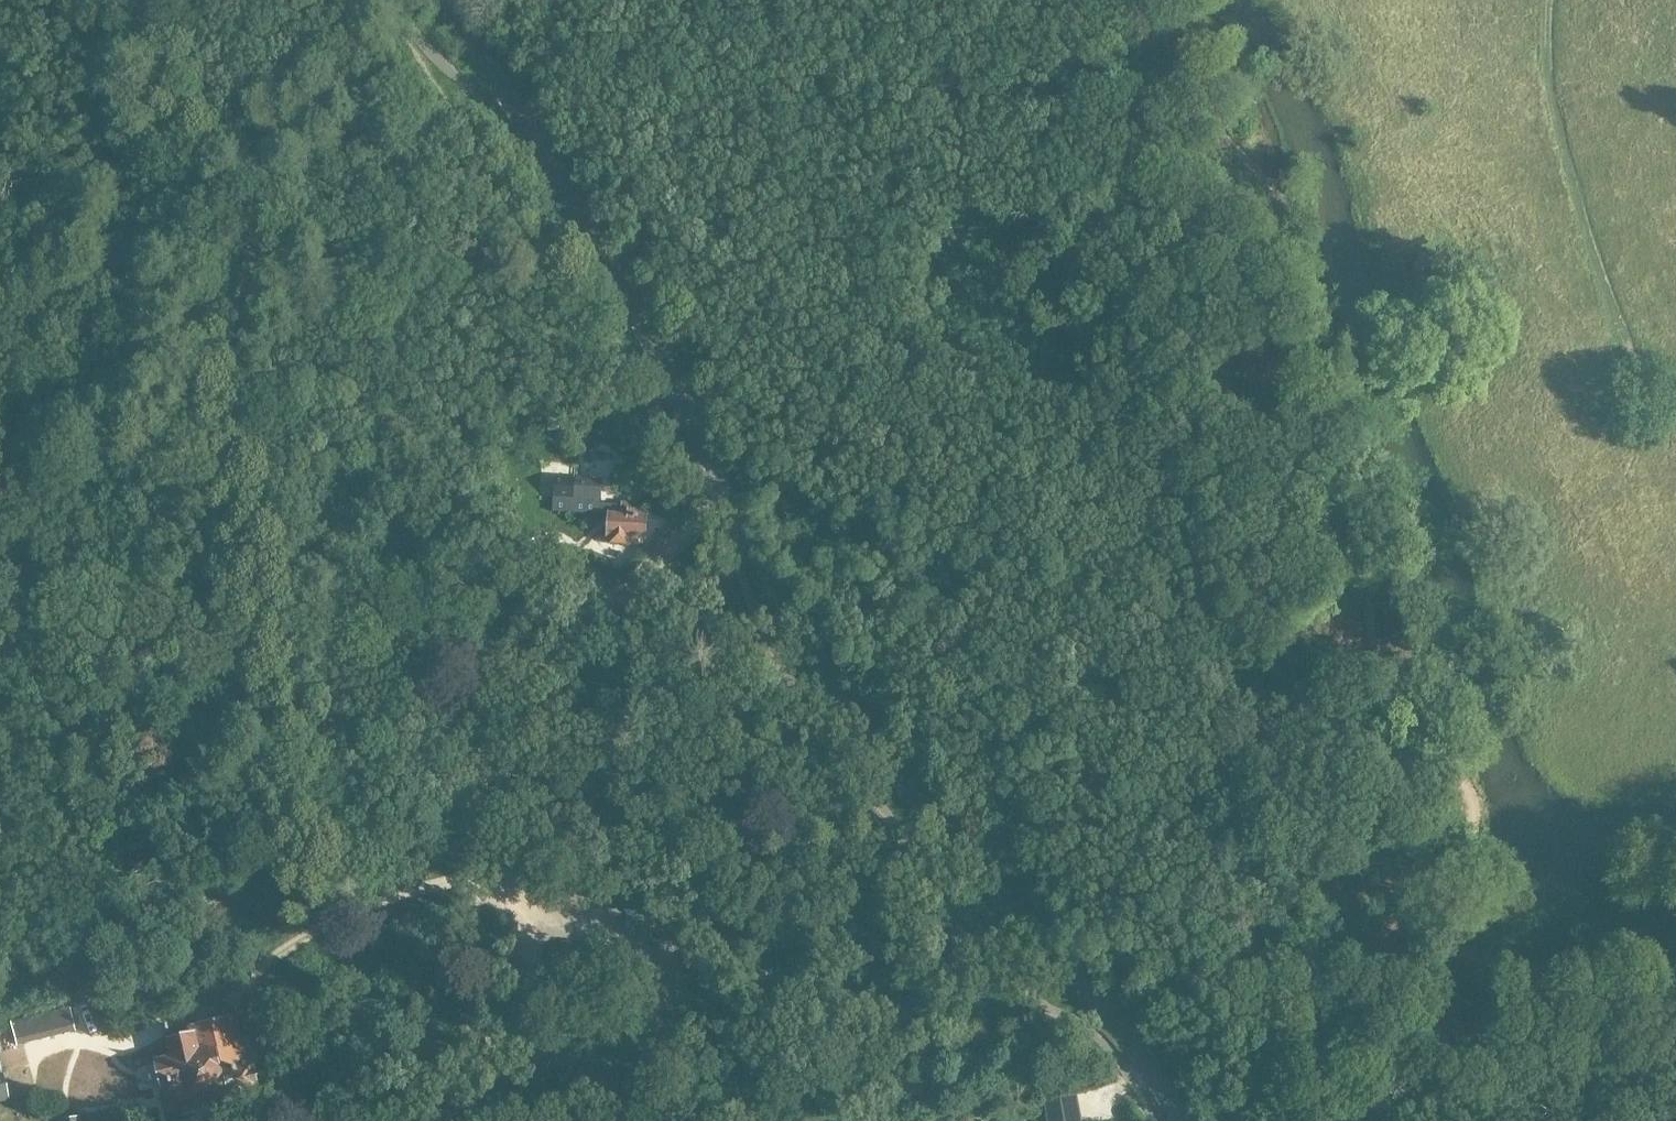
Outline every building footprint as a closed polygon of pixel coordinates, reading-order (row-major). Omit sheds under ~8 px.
[(567,513),(593,515),(596,482),(583,481),(583,473),(571,473),(571,471),(557,470),(554,504),(567,505),(567,513)] [(613,541),(637,543),(637,536),(644,536),(645,516),(644,516),(644,509),(640,509),(640,504),(624,502),(624,505),(614,504),(613,514),(611,514),(610,534),(613,535),(613,541)] [(70,1007),(9,1021),(15,1045),(75,1032),(70,1007)] [(173,1057),(154,1060),(167,1114),(186,1109),(187,1112),(212,1107),(211,1100),(259,1089),(253,1062),(249,1063),(248,1060),(244,1060),(234,1017),(194,1026),(196,1034),(169,1040),(173,1057)] [(8,1098),(0,1064),(0,1100),(8,1098)] [(1045,1104),(1049,1120),(1057,1120),(1064,1120),(1059,1101),(1045,1104)]
